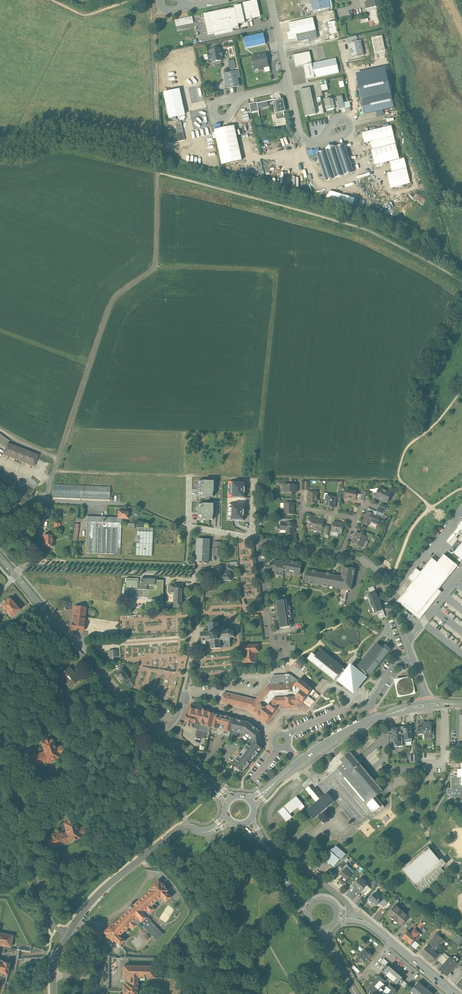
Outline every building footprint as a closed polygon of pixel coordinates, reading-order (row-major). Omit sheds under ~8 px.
[(314,11),(330,8),(328,0),(311,0),(314,11)] [(371,7),(376,6),(374,0),(373,0),(365,2),(366,9),(371,7)] [(254,2),(241,5),(244,19),(251,17),(252,19),(255,18),(255,17),(257,16),(254,2)] [(241,5),(234,6),(234,7),(238,24),(245,23),(244,19),(241,5)] [(234,7),(203,14),(208,35),(239,28),(238,24),(234,7)] [(176,26),(178,26),(193,22),(192,17),(176,20),(175,20),(176,26)] [(313,18),(288,23),(290,32),(291,35),(296,34),(316,30),(313,18)] [(327,22),(329,34),(336,33),(335,21),(327,22)] [(264,34),(244,38),(246,48),(266,44),(264,34)] [(356,36),(348,38),(352,57),(362,55),(360,42),(358,42),(356,36)] [(219,49),(210,51),(210,54),(208,54),(209,60),(211,59),(212,62),(222,60),(221,56),(222,56),(222,52),(220,52),(219,49)] [(312,63),(312,62),(309,51),(293,55),(296,67),(303,65),(312,63)] [(265,54),(253,57),(256,68),(259,67),(260,70),(263,69),(263,67),(267,66),(265,54)] [(315,78),(316,77),(317,77),(339,73),(336,58),(312,63),(315,78)] [(312,63),(307,64),(303,65),(306,80),(315,78),(312,63)] [(385,67),(356,73),(365,114),(394,108),(385,67)] [(236,71),(224,74),(228,89),(240,86),(236,71)] [(316,114),(314,106),(310,88),(300,90),(305,116),(316,114)] [(179,89),(164,93),(167,108),(183,104),(179,89)] [(337,97),(337,99),(337,101),(333,102),(333,99),(330,100),(329,99),(324,100),(326,108),(327,108),(327,110),(334,109),(335,109),(334,106),(338,105),(339,110),(345,108),(342,96),(337,97)] [(284,117),(283,112),(285,111),(282,100),(276,101),(276,105),(274,105),(277,119),(284,117),(284,118),(284,117)] [(183,104),(167,108),(170,118),(176,117),(185,115),(183,104)] [(249,104),(249,105),(251,113),(258,111),(256,104),(251,105),(251,104),(249,104)] [(181,122),(175,123),(177,133),(183,132),(181,122)] [(234,126),(215,130),(222,165),(242,160),(234,126)] [(394,136),(372,141),(374,149),(396,144),(394,136)] [(374,149),(371,150),(375,165),(399,159),(398,152),(396,144),(374,149)] [(317,154),(326,181),(353,172),(344,145),(317,154)] [(404,158),(390,162),(392,171),(407,168),(404,158)] [(329,191),(327,200),(353,206),(355,197),(329,191)] [(415,198),(424,203),(426,199),(418,194),(415,198)] [(2,445),(6,447),(8,443),(9,444),(11,442),(0,434),(0,444),(2,445)] [(9,444),(8,443),(6,447),(4,454),(34,466),(39,455),(9,444)] [(0,472),(0,484),(17,496),(14,500),(23,506),(34,490),(26,484),(22,489),(0,472)] [(37,487),(28,481),(26,484),(34,490),(37,487)] [(198,481),(198,496),(213,497),(214,481),(198,481)] [(233,484),(230,484),(229,495),(232,495),(232,497),(244,498),(245,483),(233,482),(233,484)] [(83,486),(53,484),(52,497),(82,499),(83,486)] [(110,487),(83,486),(82,499),(110,500),(110,487)] [(357,491),(346,489),(345,496),(349,497),(349,498),(356,499),(357,491)] [(383,489),(383,491),(378,489),(376,494),(375,493),(374,494),(373,496),(374,497),(387,503),(390,496),(392,496),(392,494),(392,493),(383,489)] [(317,492),(308,492),(308,504),(315,504),(316,500),(317,500),(317,492)] [(336,497),(327,496),(327,500),(325,500),(324,507),(334,508),(336,497)] [(292,503),(284,502),(284,514),(293,514),(294,503),(292,503)] [(198,504),(197,519),(213,520),(213,504),(198,504)] [(232,507),(229,507),(229,517),(232,517),(231,520),(243,520),(244,505),(232,505),(232,507)] [(385,508),(379,506),(377,512),(383,514),(385,508)] [(376,515),(367,511),(363,522),(370,524),(370,522),(377,525),(381,517),(376,515)] [(323,521),(311,518),(309,528),(322,530),(322,527),(323,521)] [(121,524),(87,522),(86,553),(98,553),(99,527),(100,527),(99,553),(105,554),(106,527),(109,528),(108,554),(120,554),(121,524)] [(281,522),(280,528),(286,529),(286,534),(294,534),(294,523),(288,522),(281,522)] [(343,524),(339,523),(337,523),(333,522),(331,532),(332,532),(332,531),(337,532),(337,533),(342,534),(343,524)] [(153,528),(137,527),(136,555),(152,556),(153,528)] [(21,531),(18,540),(24,542),(27,533),(21,531)] [(367,537),(356,532),(352,542),(362,547),(367,537)] [(53,536),(43,536),(43,547),(53,547),(53,541),(53,540),(53,539),(53,536)] [(209,540),(197,539),(197,540),(197,547),(196,560),(208,561),(209,540)] [(432,559),(428,563),(424,568),(424,567),(424,568),(421,572),(420,572),(416,569),(416,568),(416,569),(412,573),(412,574),(409,578),(408,578),(408,579),(409,579),(413,582),(411,584),(408,588),(407,588),(407,589),(404,593),(403,593),(403,594),(400,598),(399,598),(400,598),(397,601),(397,602),(403,606),(405,604),(418,615),(421,611),(424,613),(424,614),(425,613),(424,613),(426,612),(426,611),(430,607),(430,606),(433,602),(434,602),(437,597),(438,597),(441,593),(442,592),(441,592),(438,590),(440,588),(443,583),(443,584),(444,583),(447,579),(448,578),(447,578),(451,574),(451,573),(446,570),(447,570),(446,569),(446,570),(442,566),(441,566),(437,562),(436,562),(432,558),(431,558),(432,559)] [(281,562),(279,561),(278,562),(274,561),(273,570),(275,571),(275,574),(283,576),(284,572),(283,572),(285,563),(281,562)] [(295,562),(292,561),(292,562),(285,561),(285,563),(283,572),(284,572),(286,573),(287,574),(289,575),(290,573),(293,574),(293,575),(295,576),(296,575),(300,575),(302,563),(295,562)] [(221,567),(216,567),(217,582),(231,581),(231,574),(227,574),(227,572),(227,570),(222,571),(221,567)] [(347,569),(344,568),(342,577),(330,575),(330,574),(328,573),(327,573),(327,574),(315,572),(315,571),(314,571),(313,571),(313,572),(307,571),(305,581),(309,582),(309,583),(315,584),(316,583),(323,585),(323,586),(329,587),(330,586),(333,586),(333,587),(340,588),(340,589),(341,589),(341,588),(350,590),(354,569),(351,568),(348,568),(347,569)] [(141,581),(126,581),(126,589),(127,589),(127,597),(148,598),(148,589),(147,589),(147,585),(155,585),(155,579),(141,579),(141,581)] [(183,585),(170,584),(169,592),(175,592),(174,607),(182,607),(183,585)] [(376,592),(367,595),(374,614),(383,610),(376,592)] [(20,610),(11,599),(10,600),(9,599),(7,601),(8,602),(3,606),(12,616),(18,610),(19,611),(20,610)] [(292,620),(290,606),(288,606),(287,599),(285,599),(277,600),(276,600),(276,604),(280,625),(280,629),(282,628),(289,627),(291,627),(290,620),(292,620)] [(86,608),(75,606),(72,630),(83,631),(86,608)] [(218,623),(209,624),(209,628),(205,629),(205,632),(201,633),(202,642),(207,642),(207,646),(211,645),(212,649),(221,648),(231,646),(230,639),(233,637),(235,638),(235,637),(234,636),(233,633),(235,631),(234,631),(233,632),(229,631),(224,631),(223,627),(219,627),(218,623)] [(34,639),(31,636),(27,640),(29,643),(28,643),(31,647),(35,644),(33,641),(34,639)] [(346,671),(343,668),(320,650),(316,655),(315,656),(312,653),(308,658),(334,679),(336,677),(339,679),(338,681),(349,689),(353,693),(357,688),(361,683),(366,678),(365,676),(367,674),(369,676),(390,649),(385,645),(383,648),(381,647),(377,643),(361,663),(356,670),(350,665),(346,671)] [(258,645),(243,646),(244,653),(256,652),(259,652),(258,645)] [(117,650),(109,651),(109,657),(114,659),(114,657),(118,657),(117,650)] [(244,653),(243,653),(244,663),(257,662),(256,652),(244,653)] [(351,657),(343,668),(346,671),(350,665),(356,670),(361,663),(358,660),(356,660),(351,657)] [(80,680),(69,667),(59,675),(70,688),(80,680)] [(129,679),(122,670),(115,675),(117,678),(120,682),(123,685),(129,679)] [(290,676),(290,675),(285,675),(273,675),(269,681),(270,682),(268,684),(272,684),(273,684),(277,684),(278,684),(286,684),(286,685),(285,685),(285,688),(286,688),(286,689),(285,689),(285,690),(290,689),(291,689),(298,681),(298,680),(294,680),(294,678),(292,676),(290,676)] [(400,680),(399,681),(398,682),(397,683),(397,684),(397,685),(397,686),(397,688),(397,689),(397,691),(397,692),(398,693),(398,694),(399,695),(400,695),(401,696),(402,696),(403,695),(405,695),(406,695),(409,695),(410,694),(411,694),(412,693),(413,693),(413,692),(413,691),(414,690),(414,689),(414,688),(413,687),(413,685),(413,684),(413,683),(412,682),(412,681),(412,680),(411,679),(410,678),(408,678),(406,678),(405,678),(403,679),(402,679),(400,680)] [(298,681),(291,689),(290,689),(290,692),(290,693),(290,697),(291,697),(291,698),(290,698),(291,701),(291,702),(294,704),(299,704),(300,703),(302,701),(303,702),(306,698),(305,697),(307,695),(308,696),(310,694),(309,693),(312,689),(313,690),(304,682),(303,684),(298,681)] [(247,697),(246,697),(238,695),(237,695),(234,694),(233,694),(230,693),(229,693),(225,692),(224,692),(222,703),(222,704),(222,703),(226,704),(227,705),(227,704),(230,705),(231,706),(235,706),(235,707),(236,707),(239,707),(239,708),(240,708),(244,709),(247,705),(250,708),(249,708),(250,708),(253,710),(253,711),(254,711),(257,713),(257,714),(260,716),(261,716),(260,716),(261,715),(262,716),(266,719),(267,720),(268,719),(270,716),(271,716),(271,715),(274,712),(274,711),(277,707),(278,707),(277,706),(277,704),(283,704),(286,701),(286,698),(286,697),(286,693),(285,693),(285,690),(285,689),(286,689),(286,688),(285,688),(285,685),(286,685),(286,684),(278,684),(277,684),(273,684),(272,684),(268,684),(264,688),(264,689),(261,692),(261,693),(258,696),(258,697),(256,700),(252,699),(252,698),(251,698),(247,697)] [(286,701),(283,704),(294,704),(291,702),(291,701),(290,698),(291,698),(291,697),(290,697),(290,693),(290,692),(290,689),(285,690),(285,693),(286,693),(286,697),(286,698),(286,701)] [(214,714),(189,708),(186,721),(198,724),(197,729),(210,732),(214,714)] [(234,718),(214,714),(210,732),(215,733),(217,733),(218,733),(219,735),(222,734),(229,736),(231,731),(234,718)] [(249,722),(234,718),(231,731),(245,734),(245,735),(251,740),(247,745),(243,749),(239,754),(235,759),(232,764),(243,773),(246,768),(250,763),(254,758),(258,753),(262,748),(260,747),(261,746),(261,742),(263,740),(260,738),(260,734),(259,733),(260,731),(249,722)] [(431,723),(422,723),(422,728),(422,732),(423,732),(425,732),(425,739),(431,739),(431,735),(431,732),(431,723)] [(400,727),(397,727),(396,728),(392,729),(393,738),(394,739),(399,739),(399,737),(402,737),(402,735),(401,731),(401,727),(400,727)] [(381,792),(359,765),(358,765),(353,759),(376,739),(371,734),(349,753),(345,749),(313,775),(314,776),(317,780),(335,765),(338,769),(374,811),(377,809),(378,809),(379,810),(380,810),(381,810),(381,809),(384,807),(376,797),(381,792)] [(55,747),(52,739),(49,740),(48,739),(45,740),(46,741),(40,743),(43,752),(35,755),(34,754),(28,756),(28,757),(25,758),(28,768),(32,767),(33,768),(39,766),(39,765),(47,762),(48,763),(53,761),(53,760),(59,757),(59,755),(67,752),(64,745),(60,746),(59,745),(55,747)] [(320,799),(324,796),(316,787),(338,769),(335,765),(317,780),(314,776),(310,780),(313,784),(310,786),(320,799)] [(451,777),(451,788),(447,788),(447,795),(450,795),(450,798),(454,798),(454,803),(461,803),(461,785),(461,777),(458,777),(451,777)] [(306,789),(306,788),(307,787),(309,786),(310,786),(313,784),(310,780),(309,779),(303,784),(302,784),(306,788),(306,789)] [(316,802),(320,799),(309,786),(307,787),(305,789),(316,802)] [(306,810),(308,813),(313,819),(334,801),(327,793),(324,796),(320,799),(316,802),(307,810),(306,810)] [(300,810),(304,807),(304,806),(302,803),(296,797),(284,806),(284,807),(283,807),(279,811),(287,821),(292,817),(289,814),(290,813),(297,807),(300,810)] [(78,828),(75,820),(71,821),(70,819),(67,820),(68,822),(63,824),(66,832),(56,835),(56,834),(49,836),(50,837),(46,838),(49,848),(54,847),(54,848),(60,846),(60,845),(69,842),(69,843),(74,842),(73,840),(81,838),(80,836),(89,834),(86,826),(82,827),(81,827),(78,828)] [(333,867),(339,860),(340,860),(346,854),(336,846),(333,849),(332,848),(324,859),(333,867)] [(428,847),(402,869),(414,883),(423,893),(446,874),(441,868),(446,864),(442,859),(440,861),(428,847)] [(354,871),(350,868),(348,865),(340,874),(344,878),(345,877),(347,879),(354,871)] [(353,885),(358,890),(359,890),(361,892),(363,894),(366,890),(369,887),(364,883),(365,882),(362,879),(361,880),(359,879),(353,885)] [(163,934),(147,918),(146,919),(145,918),(146,918),(145,917),(149,913),(149,914),(153,910),(150,906),(160,897),(165,902),(170,898),(165,892),(167,891),(163,887),(164,886),(162,884),(161,884),(158,881),(148,890),(149,890),(132,906),(132,905),(131,905),(130,905),(129,906),(129,907),(129,908),(130,908),(113,924),(112,924),(103,932),(106,936),(108,939),(109,938),(112,942),(114,940),(119,946),(124,941),(119,936),(129,926),(132,930),(136,926),(136,925),(140,922),(141,922),(142,923),(141,924),(156,940),(163,934)] [(372,902),(376,905),(377,905),(376,906),(377,906),(380,902),(381,904),(384,900),(383,898),(382,899),(375,893),(368,900),(368,901),(369,900),(371,902),(372,902)] [(409,917),(396,906),(395,905),(387,914),(394,920),(401,926),(409,917)] [(419,933),(422,935),(422,936),(425,933),(417,926),(415,929),(419,933),(420,933),(419,933)] [(412,933),(412,934),(408,931),(403,938),(410,944),(419,933),(415,929),(412,932),(412,933)] [(10,948),(12,936),(0,934),(0,946),(10,948)] [(444,940),(438,936),(438,935),(436,934),(427,944),(427,945),(429,947),(434,952),(444,940)] [(460,942),(461,940),(461,938),(459,935),(453,942),(457,946),(460,942)] [(416,949),(420,944),(415,941),(411,945),(416,949)] [(368,944),(363,950),(371,956),(374,953),(370,949),(372,947),(368,944)] [(437,955),(428,947),(427,946),(421,953),(431,962),(437,955)] [(368,961),(371,956),(363,950),(356,959),(359,962),(363,957),(368,961)] [(442,955),(439,958),(437,960),(443,965),(447,960),(442,955)] [(450,957),(443,965),(439,969),(449,978),(452,975),(450,973),(458,964),(450,957)] [(1,975),(2,974),(7,975),(9,964),(3,962),(2,964),(0,963),(0,975),(1,975)] [(123,966),(123,977),(124,977),(124,986),(122,986),(122,993),(136,993),(136,984),(136,977),(154,977),(154,966),(123,966)] [(402,978),(389,967),(383,973),(387,976),(396,984),(402,978)] [(379,976),(368,989),(375,993),(385,981),(379,976)] [(410,993),(433,993),(418,982),(409,993),(410,993)] [(390,985),(382,993),(392,993),(396,990),(390,985)]
